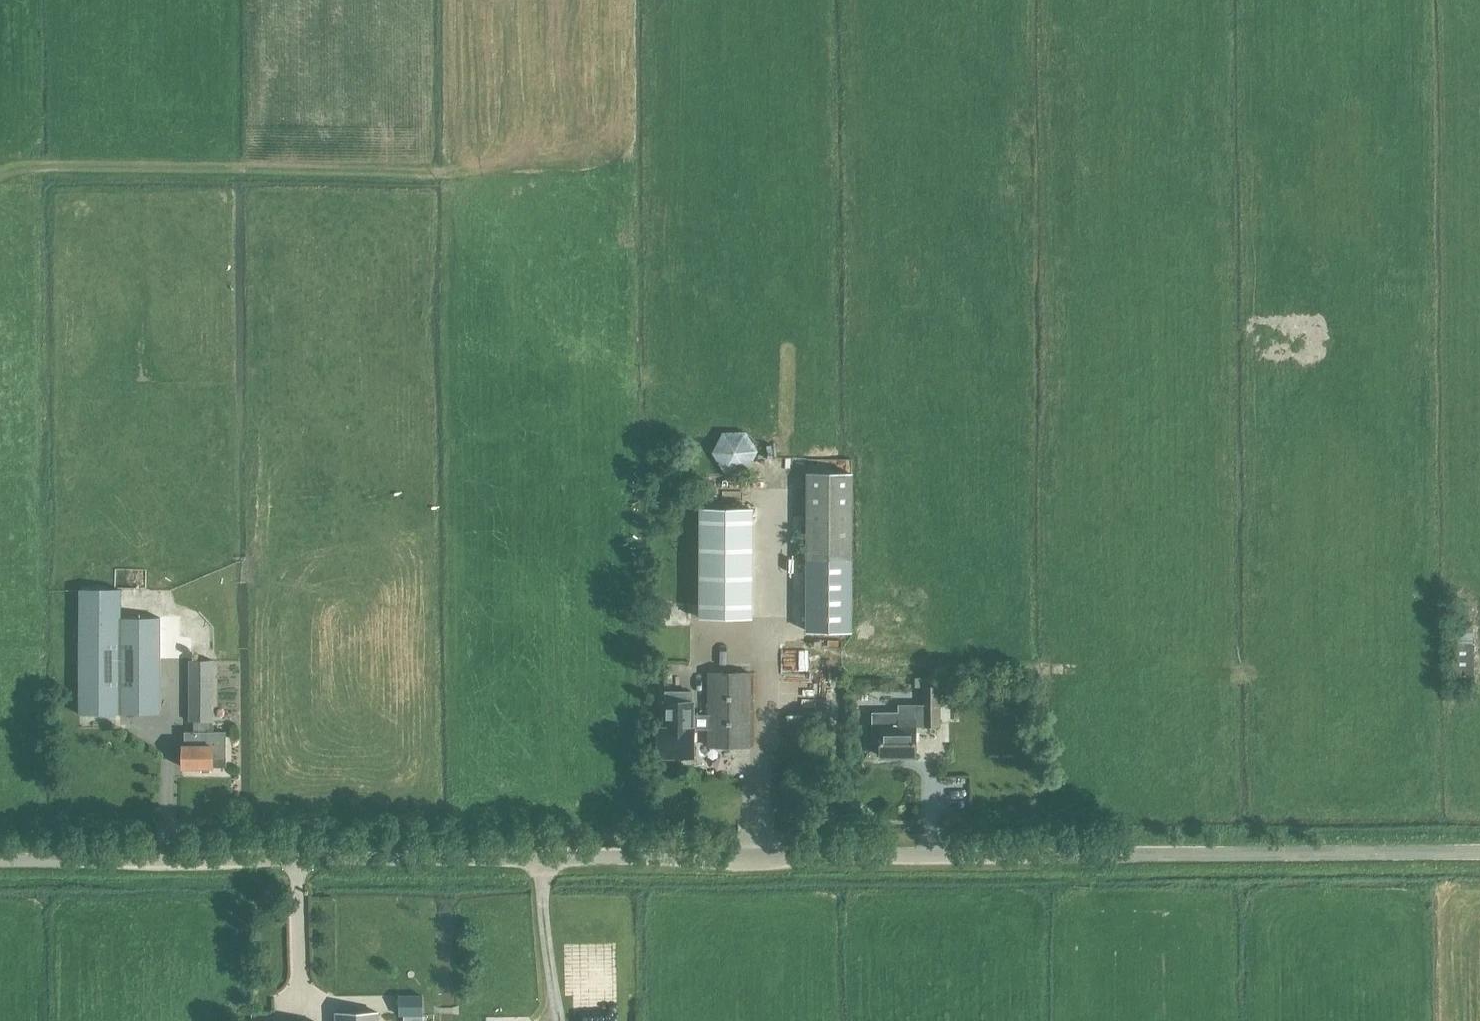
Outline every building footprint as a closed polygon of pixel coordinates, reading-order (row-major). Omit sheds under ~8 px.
[(721,433),(719,467),(755,469),(757,435),(721,433)] [(854,560),(857,473),(813,472),(810,559),(854,560)] [(753,509),(703,509),(703,617),(752,617),(753,509)] [(162,713),(162,617),(123,617),(123,589),(80,589),(80,713),(120,713),(162,713)] [(661,617),(669,617),(669,604),(661,604),(661,617)] [(1454,684),(1475,684),(1475,624),(1454,624),(1454,684)] [(214,759),(227,759),(227,732),(214,732),(214,660),(190,660),(191,721),(199,721),(199,732),(186,732),(186,746),(184,746),(184,767),(214,767),(214,759)] [(751,747),(752,672),(710,672),(709,746),(751,747)] [(916,686),(924,686),(940,686),(940,677),(916,677),(916,686)] [(924,726),(940,726),(940,686),(924,686),(924,726)] [(694,758),(695,729),(694,729),(695,705),(694,705),(694,695),(668,694),(668,704),(667,704),(666,728),(661,728),(660,757),(694,758)] [(882,756),(917,756),(917,716),(899,716),(899,727),(882,727),(882,756)] [(432,1019),(432,1001),(410,1001),(410,1018),(432,1019)] [(380,1012),(337,1013),(337,1020),(380,1020),(380,1012)]
